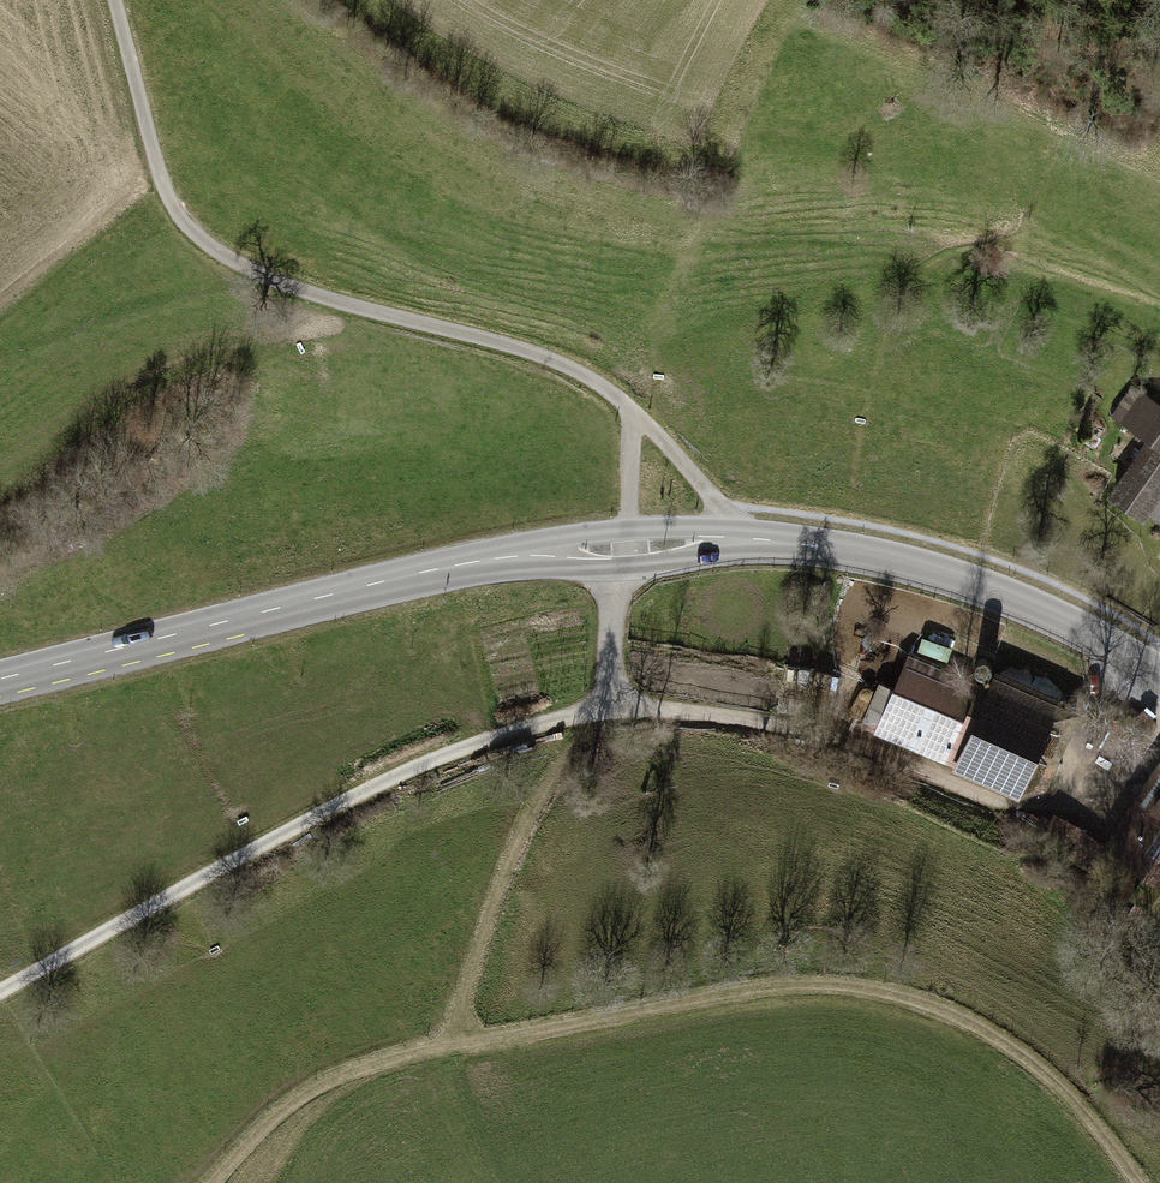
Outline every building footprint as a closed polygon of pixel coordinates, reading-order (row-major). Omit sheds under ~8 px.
[(1139,522),(1159,495),(1159,406),(1146,395),(1122,426),(1143,443),(1103,494),(1139,522)] [(1051,704),(913,650),(881,732),(1019,786),(1051,704)] [(1106,841),(1159,875),(1159,758),(1106,841)]
